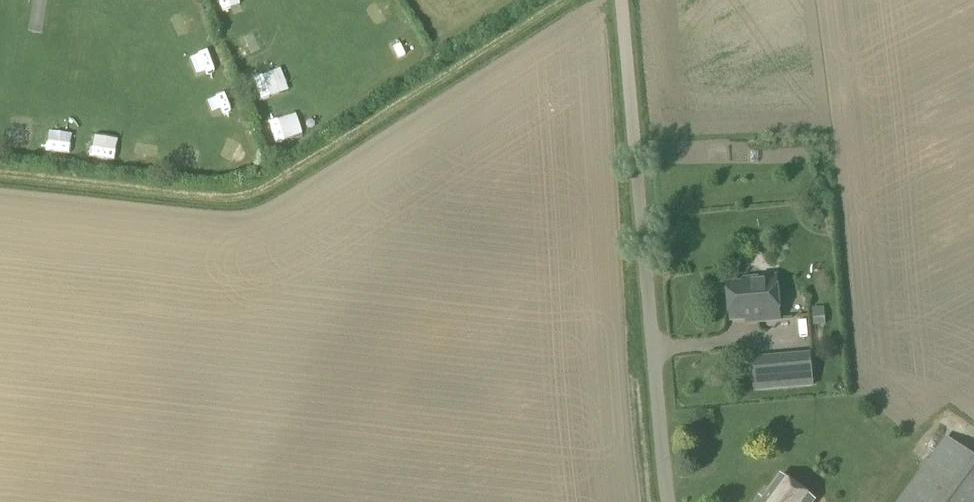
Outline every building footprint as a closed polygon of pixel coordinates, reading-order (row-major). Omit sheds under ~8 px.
[(186,58),(192,78),(220,71),(214,50),(186,58)] [(268,99),(283,92),(276,77),(261,84),(268,99)] [(218,113),(235,108),(231,92),(214,97),(218,113)] [(306,132),(301,115),(275,122),(280,139),(306,132)] [(18,122),(17,149),(36,149),(36,122),(18,122)] [(55,129),(55,151),(76,152),(76,129),(55,129)] [(120,159),(120,136),(96,136),(96,159),(120,159)] [(779,320),(775,278),(756,280),(756,283),(726,286),(729,321),(756,319),(756,322),(779,320)] [(824,314),(813,315),(814,327),(825,326),(824,314)] [(756,393),(813,387),(810,354),(753,359),(756,393)] [(945,437),(897,501),(973,501),(973,458),(945,437)] [(779,477),(762,500),(758,498),(755,501),(814,501),(779,477)]
